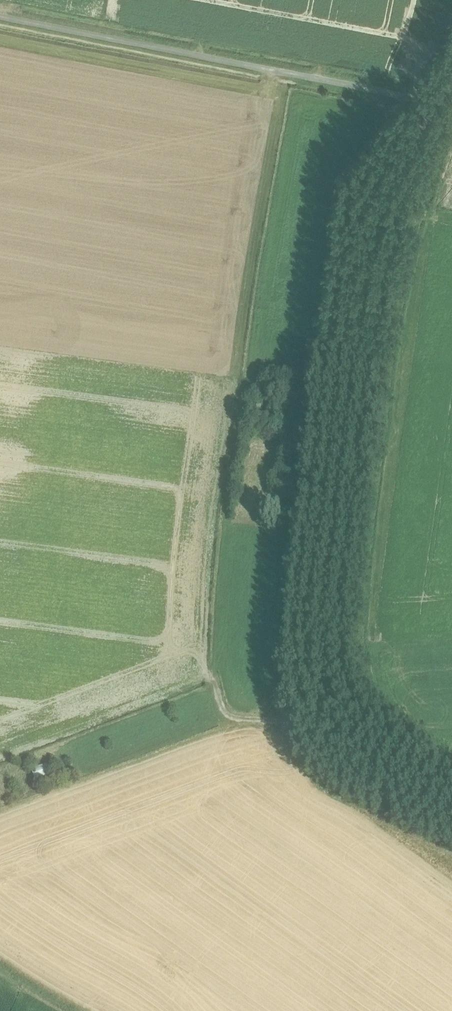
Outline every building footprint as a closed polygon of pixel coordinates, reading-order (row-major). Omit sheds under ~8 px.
[(47,765),(34,770),(38,779),(50,775),(47,765)]
